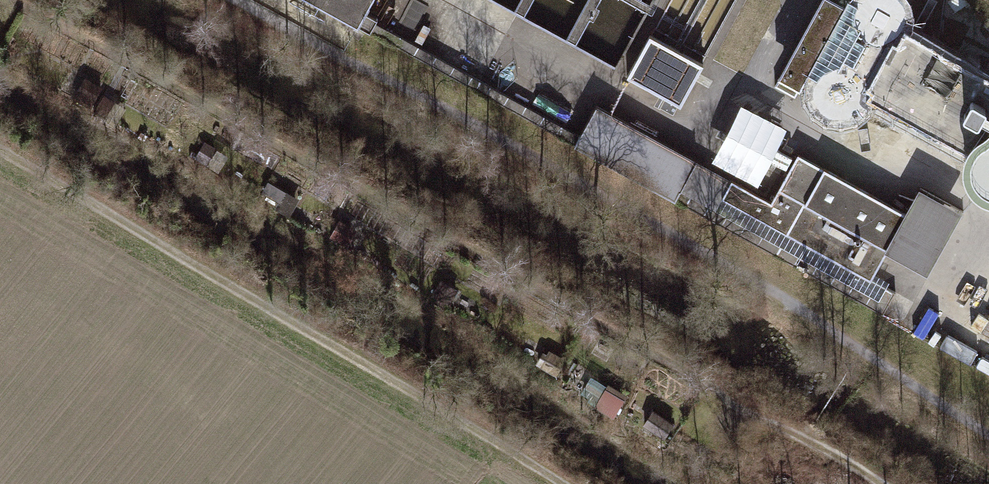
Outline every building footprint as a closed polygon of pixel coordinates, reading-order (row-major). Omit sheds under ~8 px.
[(368,44),(378,26),(356,14),(364,0),(291,0),(368,44)] [(805,77),(848,0),(816,0),(770,83),(794,96),(805,77)] [(805,77),(800,94),(804,110),(814,123),(833,129),(849,123),(859,111),(863,97),(943,140),(970,155),(962,178),(971,201),(988,210),(988,77),(906,29),(910,16),(906,0),(848,0),(805,77)] [(651,22),(626,73),(680,101),(706,50),(651,22)] [(98,88),(82,80),(75,94),(91,102),(98,88)] [(110,102),(101,97),(94,111),(103,116),(110,102)] [(676,193),(699,152),(600,97),(577,139),(676,193)] [(224,159),(201,145),(193,158),(216,171),(224,159)] [(927,283),(961,221),(918,197),(904,223),(797,164),(762,228),(871,287),(885,261),(927,283)] [(297,201),(268,183),(260,197),(288,215),(297,201)] [(455,293),(437,283),(431,295),(449,305),(455,293)] [(561,364),(543,353),(538,361),(557,372),(561,364)] [(623,401),(590,380),(581,395),(614,416),(623,401)]
